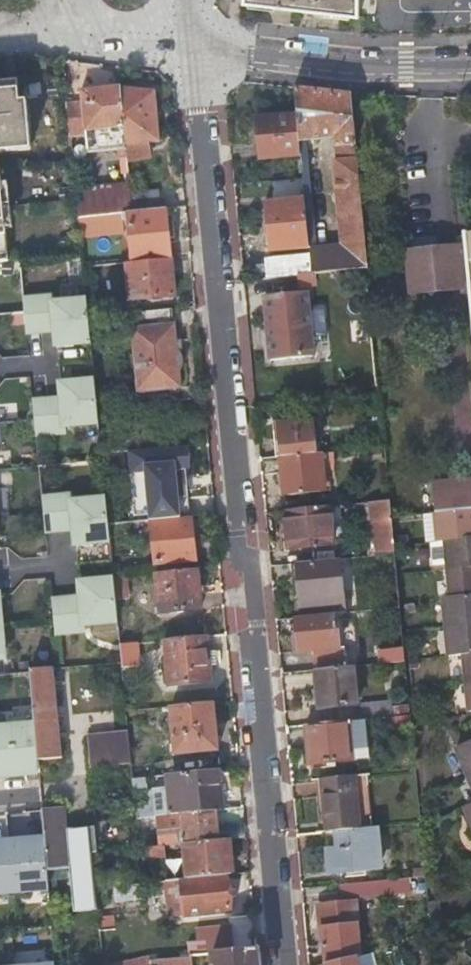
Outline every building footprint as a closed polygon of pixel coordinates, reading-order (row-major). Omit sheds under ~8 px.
[(357,0),(242,0),(241,5),(247,5),(255,6),(255,3),(273,5),(290,7),(294,8),(303,9),(307,9),(323,11),(345,14),(345,16),(352,17),(357,18),(357,0)] [(352,19),(352,17),(345,16),(345,14),(323,11),(322,16),(352,19)] [(17,83),(0,84),(0,154),(8,153),(8,146),(30,144),(26,102),(19,103),(17,83)] [(124,127),(120,88),(81,92),(85,131),(124,127)] [(154,93),(120,88),(124,127),(126,145),(127,154),(134,154),(133,149),(133,144),(146,143),(159,141),(154,93)] [(355,145),(351,95),(295,89),(297,116),(300,144),(333,141),(333,147),(355,145)] [(300,144),(297,116),(256,120),(260,160),(301,156),(300,144)] [(335,163),(356,161),(355,145),(333,147),(335,163)] [(311,254),(313,274),(313,275),(367,269),(356,161),(335,163),(341,224),(344,250),(311,254)] [(302,168),(303,178),(305,201),(308,227),(324,225),(318,166),(302,168)] [(130,195),(152,192),(151,180),(129,182),(129,184),(130,186),(130,191),(130,195)] [(76,188),(77,196),(130,191),(130,186),(129,184),(76,188)] [(130,191),(77,196),(79,217),(127,213),(132,212),(130,195),(130,191)] [(132,212),(158,210),(157,192),(152,192),(130,195),(132,212)] [(269,251),(310,248),(308,227),(305,201),(264,205),(269,251)] [(132,262),(169,259),(165,209),(158,210),(132,212),(127,213),(132,262)] [(310,248),(311,254),(344,250),(341,224),(324,225),(308,227),(310,248)] [(456,286),(453,250),(412,254),(415,290),(456,286)] [(311,254),(266,258),(268,278),(313,274),(311,254)] [(132,262),(126,263),(130,299),(173,295),(169,259),(132,262)] [(306,294),(264,298),(270,363),(312,359),(306,294)] [(53,301),(52,295),(22,298),(25,330),(35,329),(55,327),(56,345),(73,344),(73,341),(89,339),(86,299),(53,301)] [(173,324),(171,309),(129,313),(139,403),(181,399),(178,370),(181,366),(182,361),(180,355),(176,351),(174,324),(173,324)] [(76,382),(76,379),(59,381),(61,399),(41,401),(31,402),(34,434),(65,431),(64,425),(97,422),(94,381),(76,382)] [(369,413),(381,412),(379,394),(367,395),(369,413)] [(278,425),(279,439),(281,457),(315,454),(312,422),(278,425)] [(324,492),(321,453),(315,454),(281,457),(280,457),(283,496),(324,492)] [(433,484),(438,541),(446,540),(451,598),(443,600),(449,655),(463,654),(468,711),(470,711),(470,480),(433,484)] [(73,505),(72,499),(42,501),(44,533),(56,532),(74,531),(75,549),(92,547),(92,544),(109,543),(105,502),(73,505)] [(107,509),(109,524),(193,517),(192,500),(107,509)] [(375,557),(395,555),(390,500),(370,502),(375,557)] [(331,545),(328,506),(285,510),(289,549),(331,545)] [(190,521),(151,525),(155,564),(194,560),(190,521)] [(343,613),(344,614),(343,599),(339,560),(290,564),(292,579),(297,579),(299,597),(301,617),(343,613)] [(208,569),(220,568),(219,561),(208,562),(208,569)] [(196,570),(156,574),(160,614),(200,610),(196,570)] [(114,578),(116,600),(127,599),(125,577),(114,578)] [(95,584),(95,581),(78,582),(80,601),(62,602),(51,603),(53,635),(84,633),(83,626),(116,623),(113,583),(95,584)] [(313,651),(314,671),(316,670),(348,668),(343,613),(301,617),(294,618),(298,652),(313,651)] [(211,682),(206,637),(164,641),(165,647),(166,654),(169,686),(211,682)] [(120,646),(122,664),(122,670),(140,667),(138,644),(120,646)] [(380,665),(405,663),(404,646),(378,648),(380,665)] [(358,705),(354,667),(348,668),(316,670),(318,689),(311,690),(312,692),(318,691),(319,707),(310,708),(310,710),(358,705)] [(34,726),(37,761),(61,758),(54,668),(29,670),(34,726)] [(364,720),(405,716),(405,708),(392,709),(391,702),(362,705),(363,720),(364,720)] [(216,751),(212,704),(170,709),(174,755),(216,751)] [(368,758),(364,720),(363,720),(305,726),(309,763),(368,758)] [(38,773),(37,761),(34,726),(0,729),(0,777),(38,773)] [(88,740),(91,768),(132,765),(129,736),(88,740)] [(457,748),(470,781),(470,742),(457,748)] [(173,788),(176,815),(180,815),(216,811),(221,811),(218,771),(172,776),(173,788)] [(336,830),(359,828),(355,775),(321,778),(325,831),(336,830)] [(157,789),(159,817),(176,815),(173,788),(157,789)] [(44,840),(47,871),(68,869),(63,809),(42,810),(44,840)] [(228,840),(246,838),(244,825),(217,828),(216,811),(180,815),(182,828),(159,831),(161,847),(164,846),(183,844),(228,840)] [(379,867),(376,826),(359,828),(336,830),(337,849),(328,851),(329,872),(379,867)] [(325,831),(328,851),(337,849),(336,830),(325,831)] [(47,871),(44,840),(10,843),(14,890),(48,887),(47,871)] [(225,875),(231,875),(228,840),(183,844),(185,866),(179,866),(180,880),(225,875)] [(10,843),(0,844),(0,891),(14,890),(10,843)] [(165,858),(164,846),(161,847),(141,849),(143,861),(165,858)] [(180,880),(164,882),(165,890),(181,888),(184,917),(228,913),(225,875),(180,880)] [(411,892),(410,876),(354,882),(356,897),(411,892)] [(323,962),(325,962),(360,954),(355,901),(319,905),(323,962)] [(212,954),(213,964),(258,964),(256,950),(212,954)] [(371,951),(360,954),(325,962),(325,964),(374,964),(371,951)] [(188,956),(148,962),(148,964),(190,964),(188,956)] [(203,957),(192,957),(192,964),(203,964),(203,957)]
